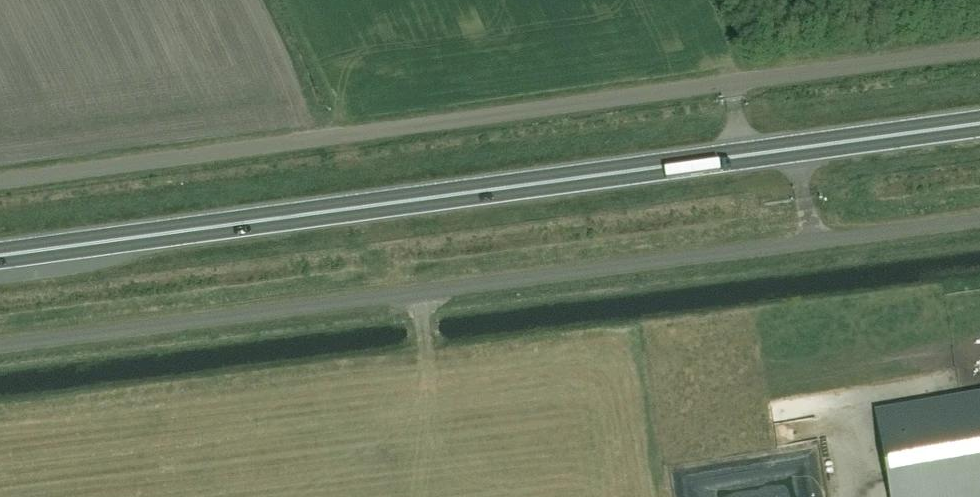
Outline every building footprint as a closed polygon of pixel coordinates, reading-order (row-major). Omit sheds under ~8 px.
[(876,413),(890,496),(979,496),(979,395),(876,413)]
